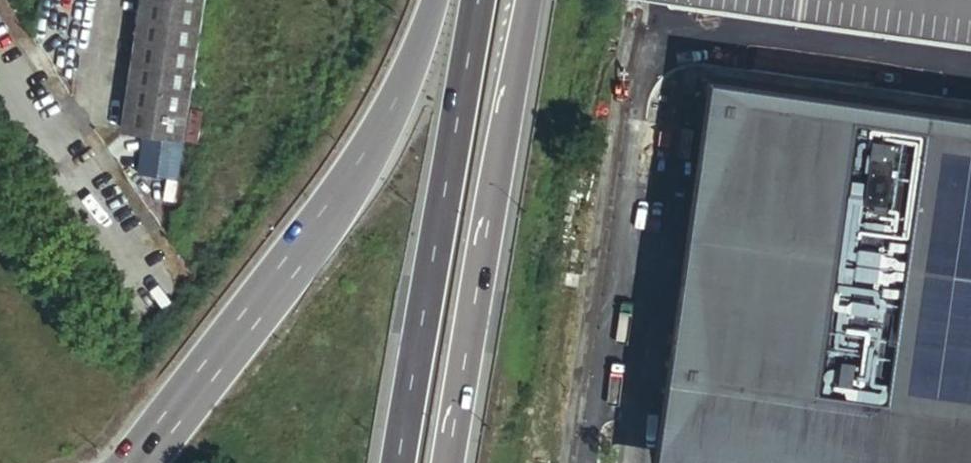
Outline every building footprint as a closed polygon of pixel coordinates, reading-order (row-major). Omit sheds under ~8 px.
[(123,132),(184,141),(206,0),(143,0),(123,132)] [(659,1),(868,29),(943,39),(970,43),(970,0),(649,0),(659,1)] [(714,74),(661,462),(970,462),(970,111),(714,74)]
